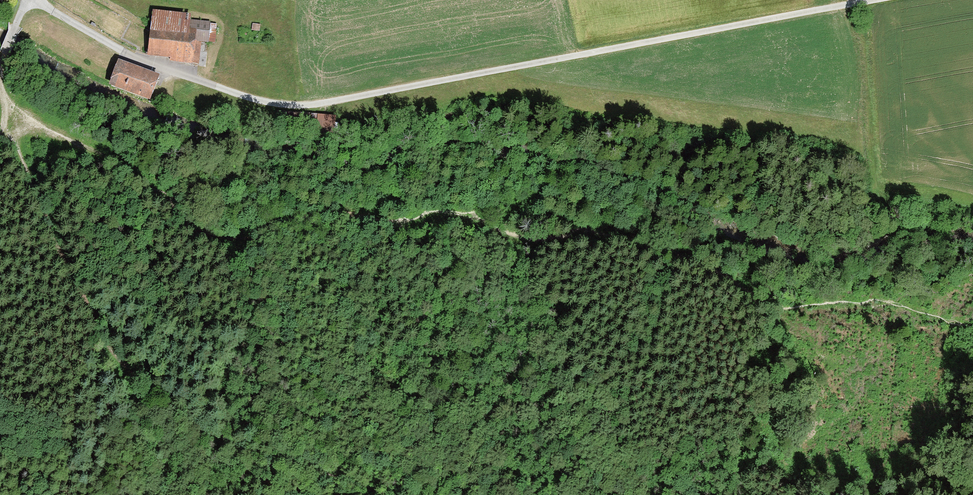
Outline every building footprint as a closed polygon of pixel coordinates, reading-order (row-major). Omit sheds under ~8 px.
[(170,58),(169,62),(199,65),(201,41),(215,43),(217,24),(210,24),(210,22),(190,20),(190,15),(153,11),(149,56),(170,58)] [(109,86),(150,100),(159,75),(118,61),(109,86)] [(277,133),(334,137),(336,116),(278,112),(277,133)]
